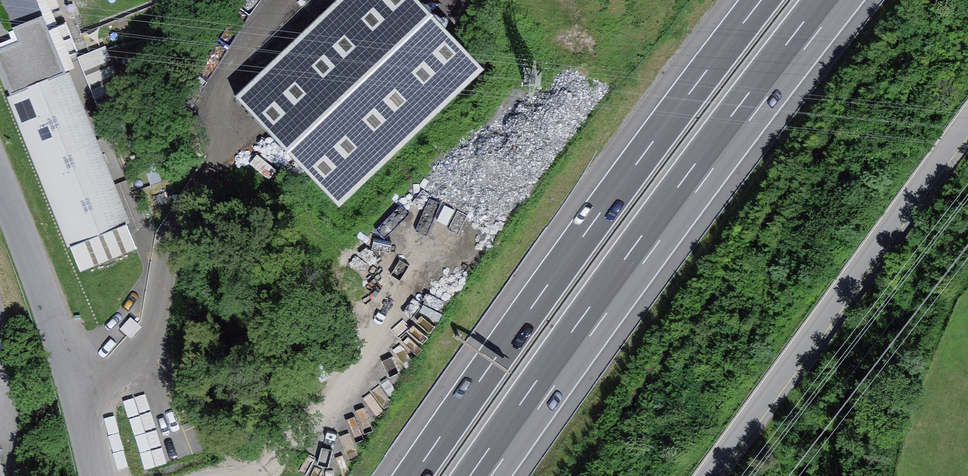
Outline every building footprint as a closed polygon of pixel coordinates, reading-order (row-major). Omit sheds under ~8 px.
[(424,0),(333,0),(236,90),(339,201),(485,65),(424,0)] [(73,73),(8,98),(67,248),(132,222),(73,73)]
